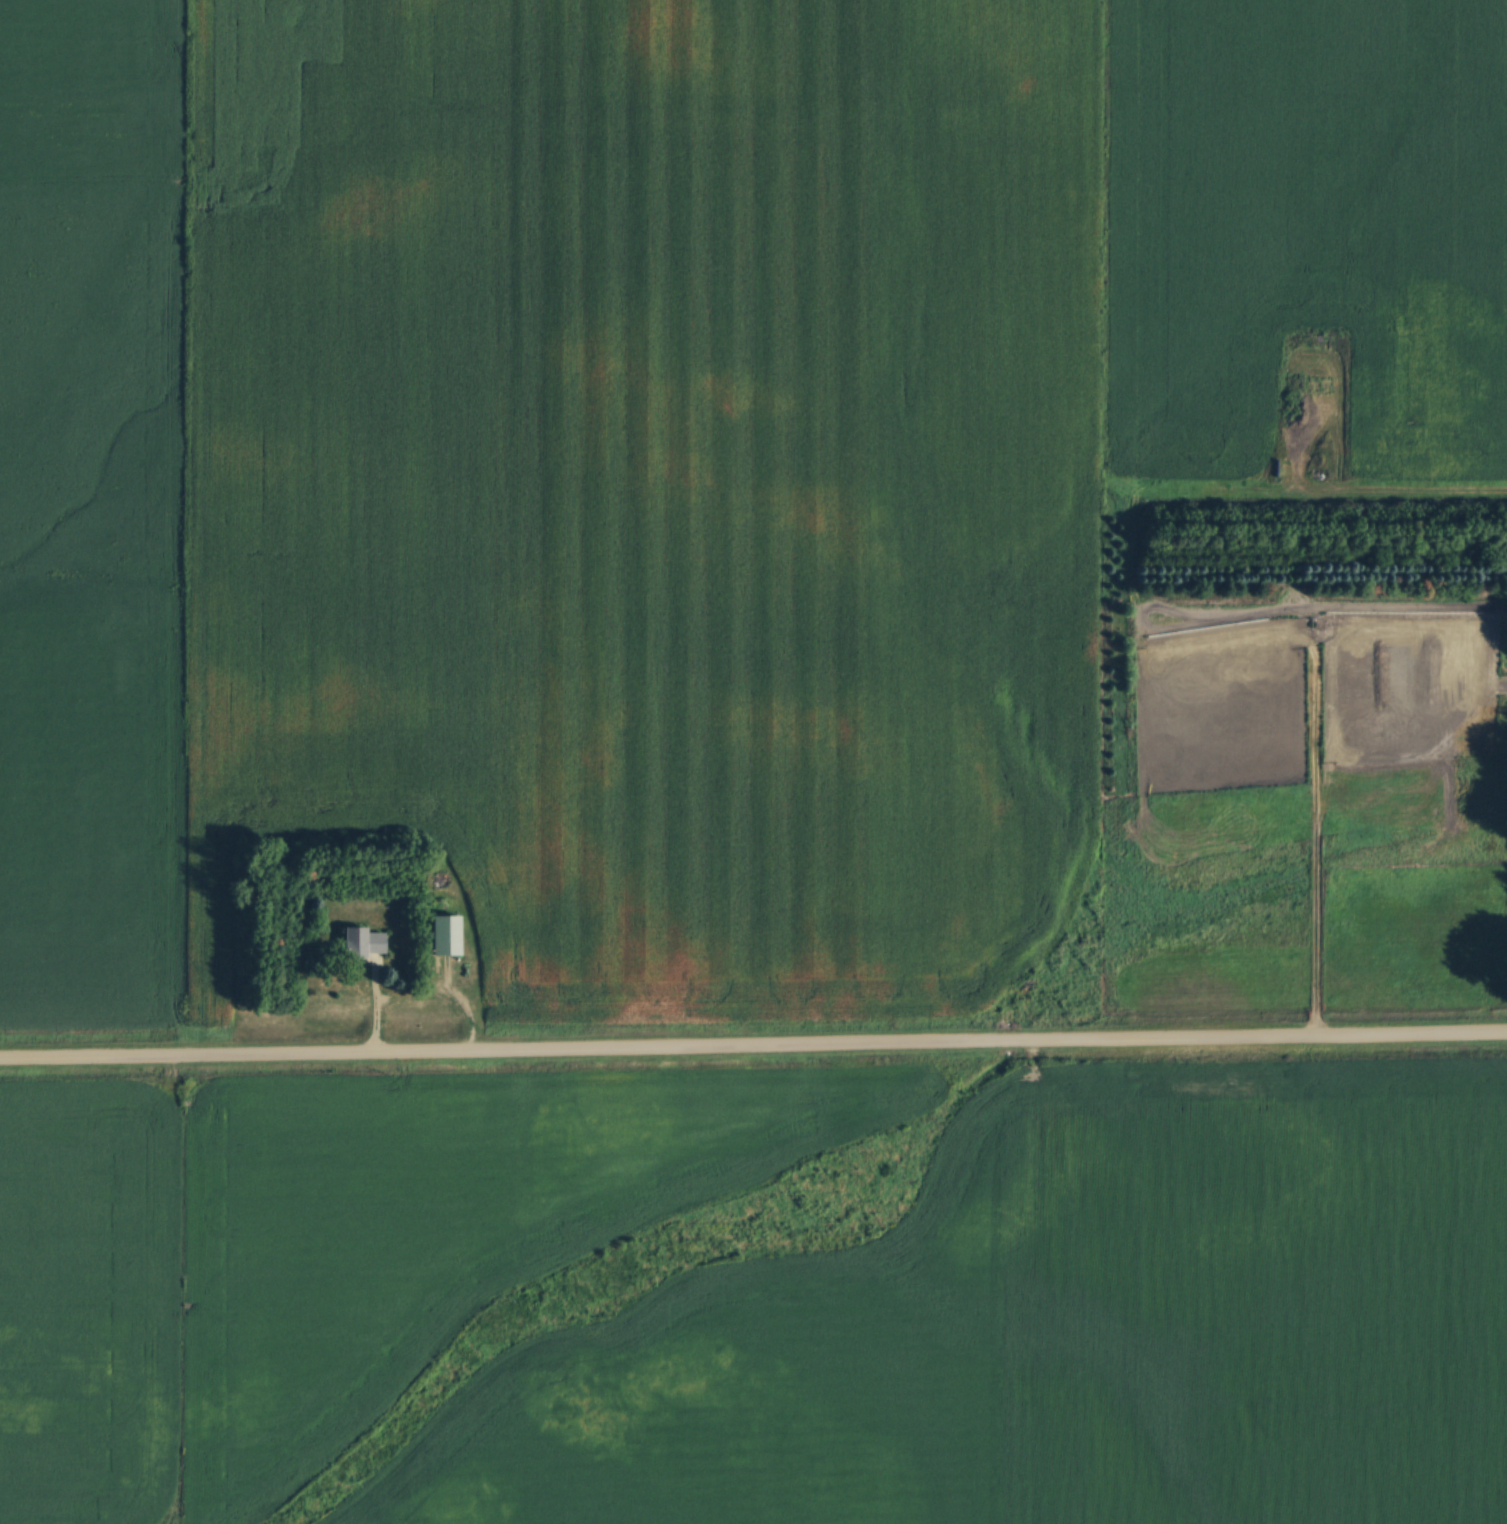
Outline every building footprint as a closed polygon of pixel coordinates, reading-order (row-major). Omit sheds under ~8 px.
[(435,959),(463,959),(463,918),(435,918),(435,959)] [(370,930),(347,930),(347,961),(369,961),(369,956),(387,956),(387,934),(370,934),(370,930)]
